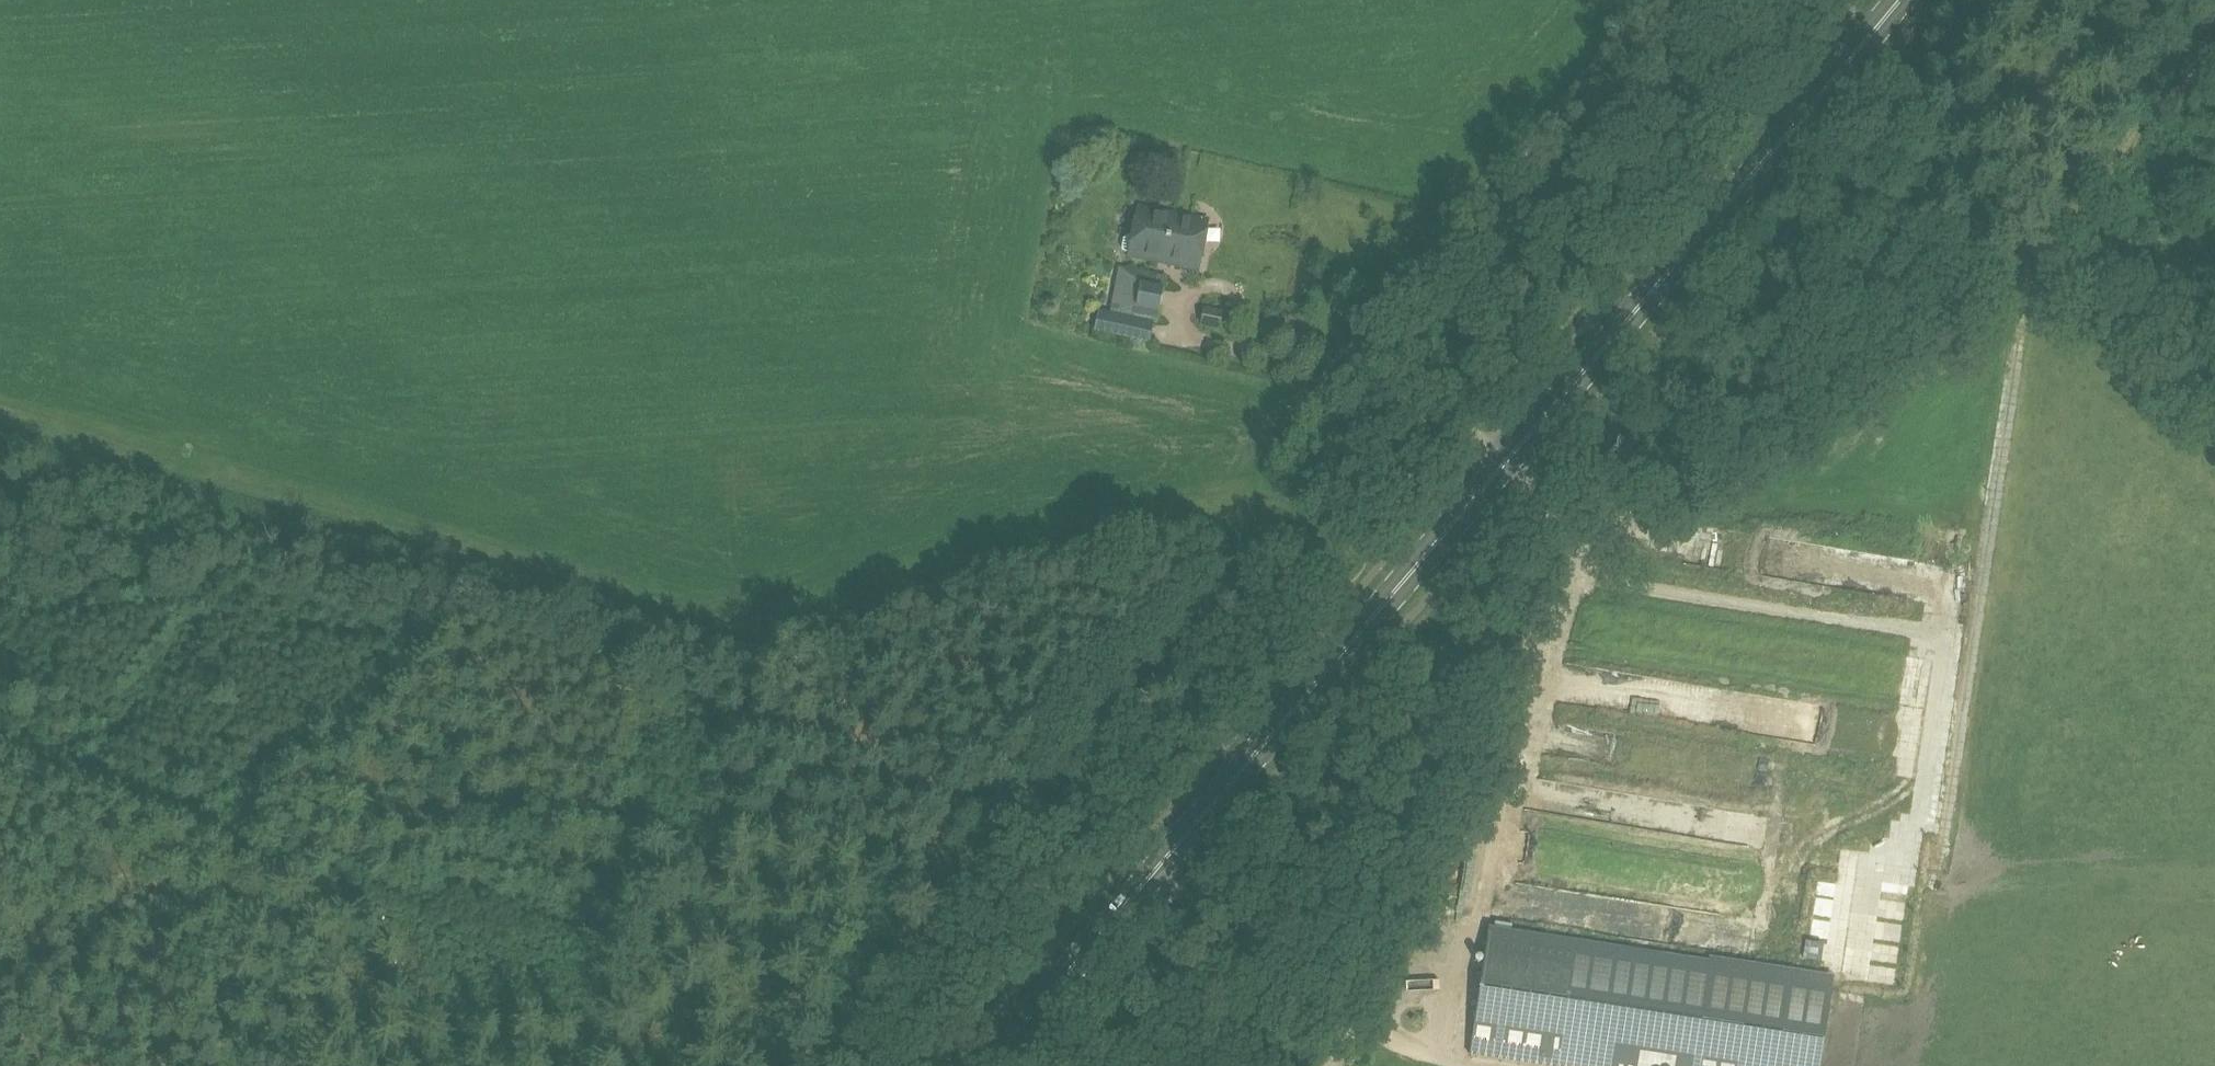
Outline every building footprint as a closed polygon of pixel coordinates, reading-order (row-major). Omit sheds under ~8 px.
[(1138,207),(1133,237),(1128,236),(1124,238),(1122,248),(1126,251),(1130,252),(1129,257),(1164,264),(1173,214),(1138,207)] [(1208,220),(1173,214),(1164,264),(1198,270),(1208,220)] [(1143,271),(1119,267),(1105,333),(1136,340),(1140,319),(1134,318),(1143,271)] [(1166,275),(1143,271),(1134,318),(1140,319),(1140,318),(1158,323),(1166,275)] [(1489,934),(1471,1055),(1542,1065),(1559,1065),(1561,1057),(1621,1065),(1821,1065),(1834,975),(1709,957),(1708,967),(1489,934)]
